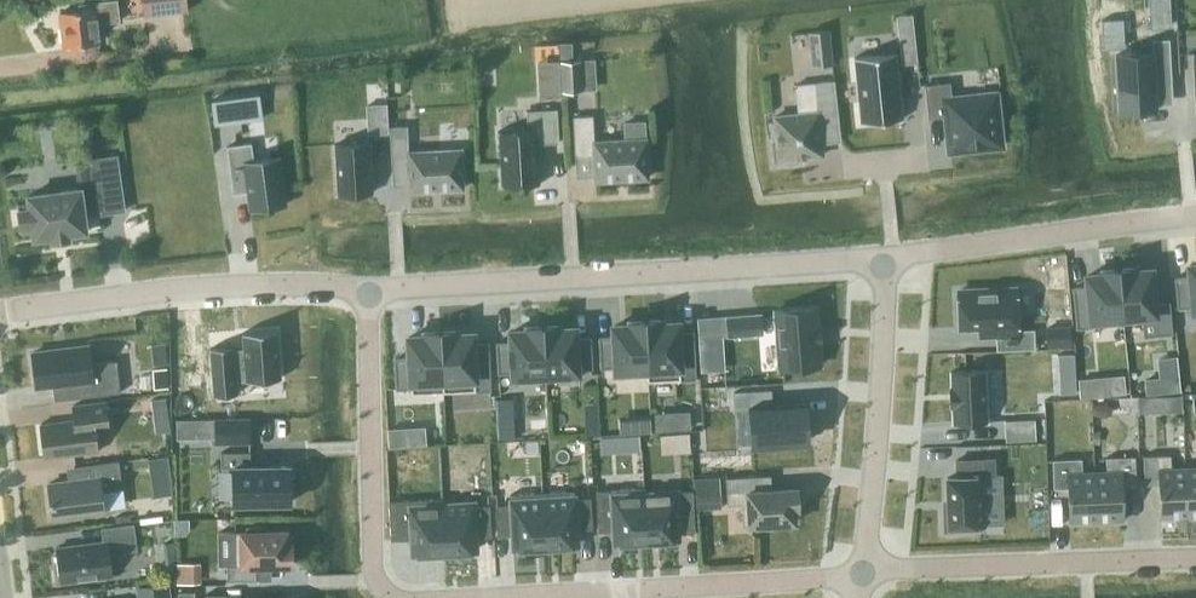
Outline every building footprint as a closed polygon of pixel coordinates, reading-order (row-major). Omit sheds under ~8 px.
[(92,2),(78,4),(79,10),(59,12),(63,46),(98,42),(96,23),(119,21),(116,0),(113,0),(92,2)] [(187,10),(185,0),(142,0),(143,15),(187,10)] [(1171,9),(1151,10),(1152,28),(1172,27),(1171,9)] [(833,64),(829,29),(807,31),(811,67),(833,64)] [(1172,98),(1168,38),(1150,39),(1151,53),(1115,55),(1117,103),(1118,103),(1118,111),(1137,110),(1157,109),(1156,105),(1172,104),(1172,98)] [(558,57),(572,57),(571,41),(557,42),(558,57)] [(901,65),(917,63),(914,41),(899,43),(901,65)] [(896,54),(854,58),(860,123),(902,119),(896,54)] [(582,90),(581,60),(560,61),(561,91),(582,90)] [(539,98),(560,97),(558,61),(537,62),(539,98)] [(839,119),(834,80),(796,85),(799,114),(775,117),(776,123),(771,124),(773,140),(778,139),(780,160),(786,160),(787,164),(804,162),(803,158),(824,155),(820,121),(839,119)] [(949,82),(924,85),(928,119),(943,117),(946,117),(950,150),(1000,145),(994,94),(951,99),(949,82)] [(245,96),(211,101),(214,125),(248,120),(245,96)] [(385,105),(367,106),(368,134),(387,133),(385,105)] [(527,130),(498,131),(501,186),(539,184),(536,144),(558,142),(556,109),(526,110),(527,130)] [(592,116),(573,117),(575,155),(594,154),(596,176),(596,180),(647,177),(645,139),(644,123),(624,124),(625,140),(594,142),(592,116)] [(463,188),(461,149),(412,152),(408,152),(407,125),(394,126),(390,126),(392,165),(409,164),(410,186),(410,191),(414,190),(463,188)] [(249,209),(285,204),(279,157),(253,160),(251,142),(226,146),(232,194),(247,192),(249,209)] [(337,195),(372,193),(369,143),(334,145),(337,195)] [(84,216),(115,212),(124,211),(117,156),(92,159),(94,180),(79,182),(80,189),(28,196),(29,202),(18,204),(18,209),(20,227),(21,233),(33,231),(33,238),(51,236),(52,241),(68,239),(68,233),(86,231),(84,216)] [(1185,277),(1175,278),(1178,307),(1192,306),(1193,310),(1195,310),(1195,261),(1184,262),(1185,277)] [(1118,266),(1118,269),(1123,323),(1154,320),(1155,335),(1171,333),(1168,303),(1158,304),(1154,265),(1137,266),(1137,264),(1118,266)] [(1077,328),(1123,323),(1118,269),(1118,266),(1098,268),(1098,271),(1081,272),(1083,287),(1073,288),(1077,328)] [(1013,289),(957,291),(959,328),(979,327),(979,334),(993,334),(994,350),(1033,349),(1032,329),(1015,330),(1013,289)] [(760,314),(726,317),(728,336),(761,334),(761,328),(775,326),(778,368),(819,365),(818,345),(820,345),(818,327),(817,327),(815,307),(774,311),(774,315),(760,316),(760,314)] [(645,318),(645,321),(648,381),(695,378),(692,333),(682,333),(681,318),(664,319),(664,317),(645,318)] [(625,320),(608,321),(609,337),(599,337),(601,368),(615,367),(616,377),(646,375),(647,381),(648,381),(645,321),(645,318),(624,318),(625,320)] [(542,323),(542,326),(545,380),(577,379),(576,368),(591,368),(589,338),(579,338),(579,324),(562,325),(562,322),(542,323)] [(513,382),(545,380),(542,326),(542,323),(522,324),(522,326),(505,327),(506,343),(496,343),(498,373),(513,372),(513,382)] [(443,392),(490,390),(487,343),(477,344),(476,329),(459,330),(459,328),(440,329),(440,331),(443,392)] [(411,394),(443,392),(440,331),(440,329),(420,330),(420,332),(403,333),(405,358),(394,359),(396,389),(411,388),(411,394)] [(234,345),(210,347),(214,394),(235,393),(235,382),(279,379),(276,330),(242,333),(243,346),(234,346),(234,345)] [(718,337),(698,338),(700,371),(720,370),(718,337)] [(54,400),(120,392),(116,360),(91,364),(89,346),(31,353),(35,387),(52,384),(54,400)] [(187,349),(172,349),(175,395),(190,394),(189,375),(198,374),(197,351),(187,351),(187,349)] [(1073,354),(1058,355),(1059,368),(1074,367),(1073,354)] [(168,387),(167,368),(153,368),(154,388),(168,387)] [(987,421),(985,371),(950,372),(951,388),(950,388),(950,407),(952,407),(952,423),(987,421)] [(1126,394),(1124,377),(1108,378),(1110,396),(1126,394)] [(1158,379),(1143,381),(1145,397),(1159,396),(1158,379)] [(750,408),(752,444),(807,441),(805,404),(771,406),(770,390),(734,392),(735,409),(750,408)] [(1126,410),(1136,409),(1135,397),(1118,397),(1118,402),(1126,410)] [(166,398),(150,400),(152,413),(167,410),(166,398)] [(108,430),(105,401),(73,405),(74,420),(40,424),(44,458),(97,451),(95,431),(108,430)] [(689,427),(688,413),(674,414),(675,428),(689,427)] [(249,444),(249,418),(214,418),(214,439),(214,444),(249,444)] [(514,420),(497,421),(497,441),(515,440),(514,420)] [(651,433),(650,420),(637,421),(638,433),(651,433)] [(1033,420),(1005,422),(1006,440),(1034,439),(1033,420)] [(584,424),(585,436),(600,435),(599,423),(584,424)] [(400,428),(388,429),(389,447),(401,446),(400,428)] [(688,434),(678,434),(679,452),(689,451),(688,434)] [(638,436),(623,437),(624,450),(638,450),(638,436)] [(537,441),(525,441),(526,452),(538,451),(537,441)] [(290,502),(289,466),(250,466),(249,452),(220,453),(221,467),(232,467),(233,503),(290,502)] [(1185,466),(1171,466),(1171,454),(1143,455),(1144,485),(1158,484),(1159,518),(1187,517),(1185,466)] [(167,455),(148,458),(150,470),(169,467),(167,455)] [(1106,469),(1093,470),(1094,520),(1122,519),(1121,486),(1135,485),(1134,455),(1106,456),(1106,469)] [(948,511),(943,511),(944,531),(963,530),(963,526),(964,526),(982,525),(980,477),(984,477),(994,477),(993,458),(956,460),(956,474),(956,477),(947,477),(947,499),(948,511)] [(1079,458),(1050,459),(1051,488),(1065,488),(1067,521),(1094,520),(1093,470),(1079,470),(1079,458)] [(122,489),(118,461),(74,466),(74,468),(75,468),(77,480),(47,484),(51,518),(104,511),(102,492),(122,489)] [(1185,466),(1187,517),(1195,516),(1195,465),(1185,466)] [(798,485),(771,487),(770,475),(726,477),(728,504),(742,503),(743,525),(747,525),(747,527),(754,527),(754,530),(773,529),(773,526),(797,524),(796,511),(800,511),(798,485)] [(721,508),(719,477),(695,478),(696,509),(721,508)] [(611,491),(597,492),(599,530),(611,530),(613,530),(614,542),(646,540),(643,487),(611,489),(611,491)] [(644,487),(643,487),(646,540),(678,538),(678,533),(680,533),(694,532),(692,490),(644,493),(644,490),(644,487)] [(574,491),(542,493),(545,546),(577,544),(576,528),(590,527),(589,498),(574,499),(574,491)] [(508,505),(496,506),(498,535),(510,534),(512,534),(513,548),(545,546),(542,493),(510,494),(510,498),(511,505),(508,505)] [(441,498),(389,501),(390,540),(408,539),(411,539),(412,553),(444,551),(441,498)] [(442,498),(441,498),(444,551),(476,550),(475,536),(478,536),(489,535),(488,506),(473,507),(473,503),(442,504),(442,501),(442,498)] [(137,550),(133,524),(101,528),(103,542),(55,548),(58,567),(54,567),(56,581),(59,581),(60,582),(112,576),(110,554),(137,550)] [(227,566),(227,581),(256,580),(256,566),(291,565),(291,544),(286,545),(286,531),(263,531),(263,527),(246,528),(247,532),(235,532),(235,566),(227,566)] [(614,559),(646,558),(646,543),(614,544),(614,559)] [(201,583),(201,563),(176,563),(177,583),(201,583)] [(141,597),(170,597),(168,583),(139,587),(141,597)]
